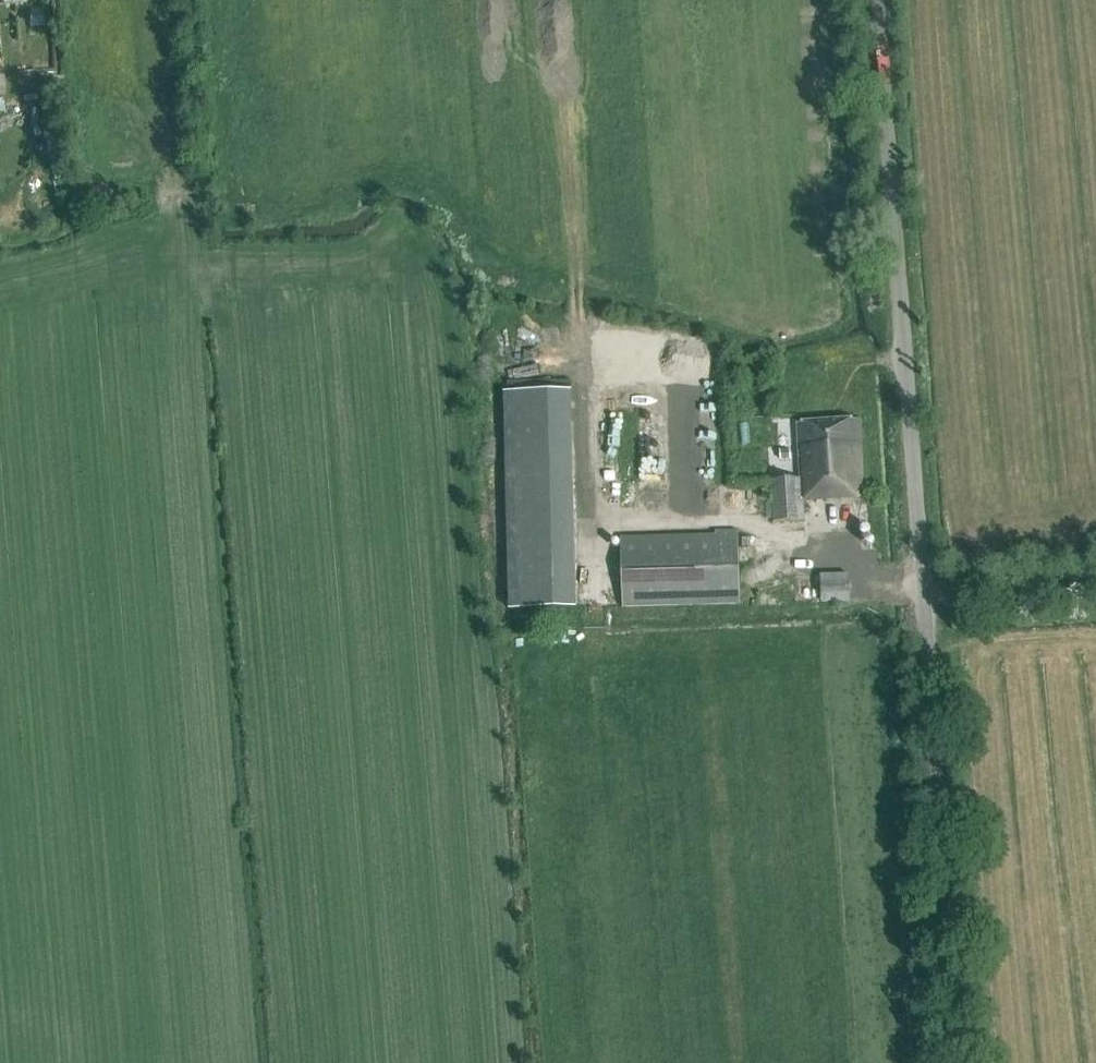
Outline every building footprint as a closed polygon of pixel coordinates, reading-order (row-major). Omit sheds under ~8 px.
[(580,388),(509,390),(515,608),(585,606),(580,388)] [(865,498),(861,420),(797,424),(800,478),(772,479),(775,522),(804,520),(803,502),(865,498)] [(789,474),(789,460),(771,461),(772,475),(789,474)] [(742,606),(740,533),(716,534),(716,537),(622,540),(625,610),(742,606)] [(849,603),(849,576),(823,576),(823,603),(849,603)]
